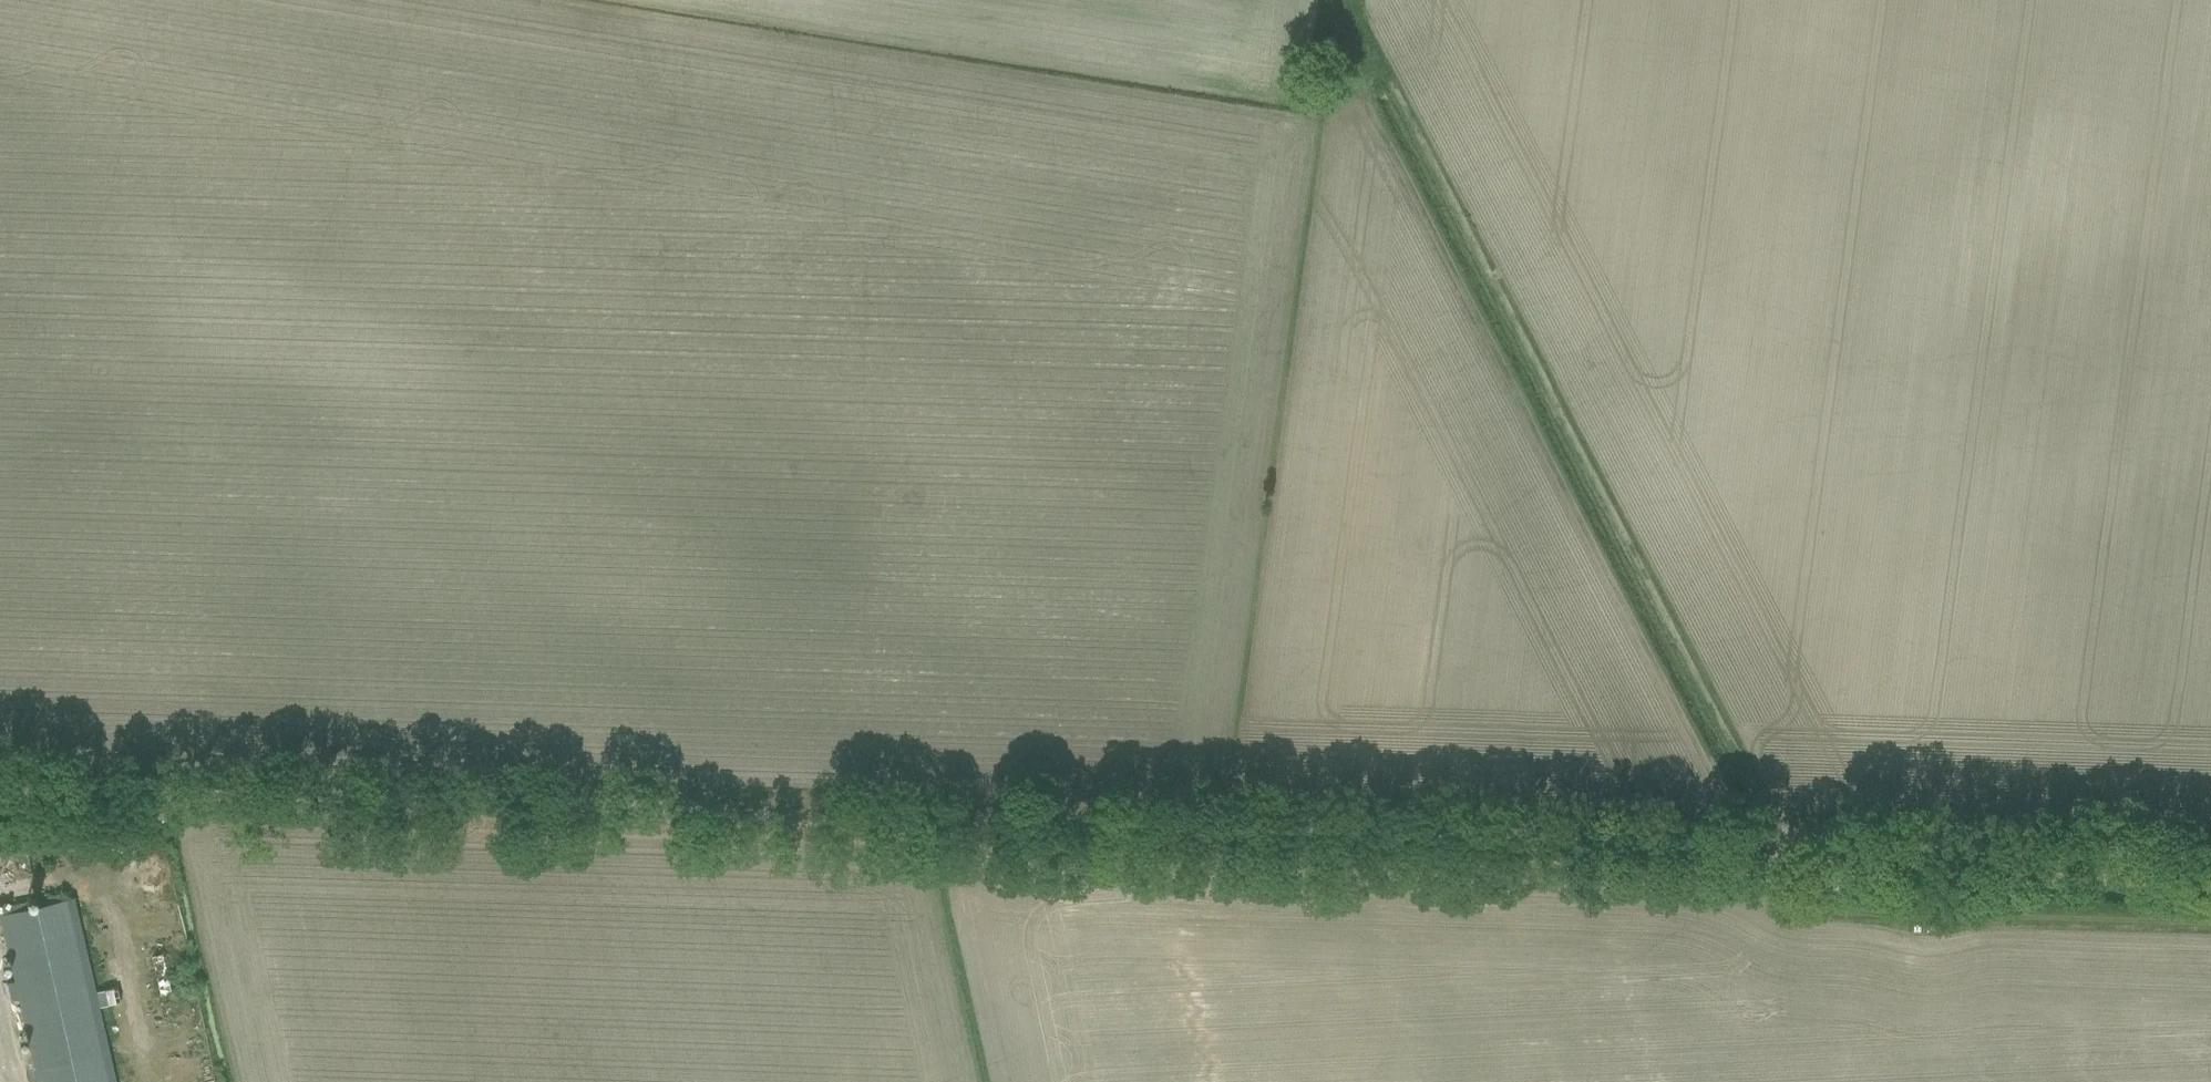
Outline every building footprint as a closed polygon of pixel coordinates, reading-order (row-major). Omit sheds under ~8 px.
[(0,903),(0,908),(1,913),(16,981),(7,983),(11,1001),(21,999),(39,1081),(114,1081),(97,1006),(117,1002),(114,988),(94,992),(73,896),(12,910),(10,901),(0,903)]
